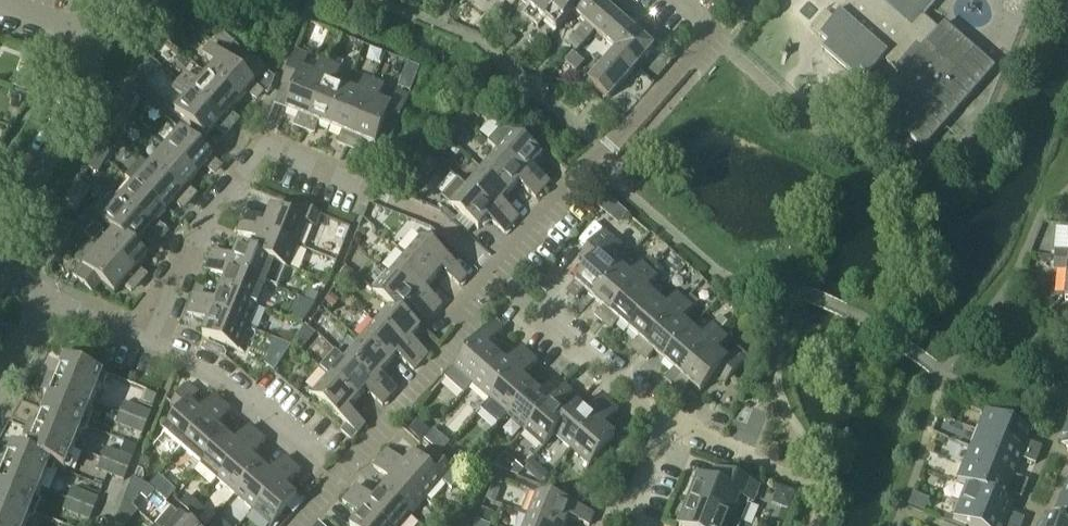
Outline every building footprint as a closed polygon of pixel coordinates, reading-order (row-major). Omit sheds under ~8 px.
[(582,0),(521,0),(530,8),(523,15),(537,28),(544,20),(556,31),(573,13),(572,12),(583,1),(582,0)] [(598,0),(582,0),(583,1),(572,12),(573,13),(586,24),(577,34),(587,43),(595,33),(604,40),(621,20),(598,0)] [(848,6),(847,6),(846,7),(846,8),(835,20),(826,11),(810,29),(820,39),(821,38),(828,44),(822,51),(854,79),(860,72),(867,78),(866,79),(867,80),(884,61),(900,75),(874,105),(924,149),(995,69),(944,24),(938,31),(922,17),(936,1),(934,0),(853,0),(848,6)] [(499,5),(481,25),(488,31),(495,23),(497,24),(508,13),(499,5)] [(653,48),(621,20),(604,40),(616,51),(617,50),(636,68),(653,48)] [(578,53),(587,43),(577,34),(568,44),(578,53)] [(254,85),(265,71),(243,52),(231,65),(209,46),(201,55),(214,66),(206,75),(237,103),(245,93),(253,99),(260,91),(254,85)] [(607,100),(636,68),(617,50),(616,51),(588,83),(607,100)] [(304,128),(331,65),(321,61),(315,77),(302,71),(308,56),(295,51),(281,85),(294,90),(286,110),(299,115),(295,124),(304,128)] [(576,72),(584,63),(574,54),(566,63),(576,72)] [(331,65),(304,128),(315,132),(319,123),(329,127),(346,89),(335,84),(341,69),(340,69),(343,62),(334,59),(331,66),(331,65)] [(878,87),(886,78),(877,70),(869,79),(878,87)] [(237,103),(206,75),(197,86),(185,75),(178,82),(229,127),(236,119),(228,112),(237,103)] [(348,145),(375,83),(365,79),(359,94),(346,89),(329,127),(342,132),(338,141),(348,145)] [(229,127),(178,82),(170,91),(182,102),(174,112),(205,139),(214,128),(222,135),(229,127)] [(396,131),(409,97),(397,92),(391,107),(378,102),(384,87),(375,83),(348,145),(358,149),(362,140),(375,146),(383,126),(396,131)] [(128,119),(135,105),(126,100),(118,113),(128,119)] [(120,132),(128,119),(118,113),(111,127),(120,132)] [(450,123),(441,132),(453,143),(462,133),(450,123)] [(504,125),(488,143),(496,150),(542,191),(549,183),(532,168),(541,157),(512,132),(504,125)] [(218,166),(180,132),(163,150),(195,178),(203,168),(211,174),(218,166)] [(104,161),(112,148),(102,143),(95,156),(104,161)] [(195,178),(163,150),(148,167),(187,201),(194,193),(187,187),(195,178)] [(542,191),(496,150),(481,168),(510,194),(519,184),(535,199),(542,191)] [(97,174),(104,161),(95,156),(88,169),(97,174)] [(422,161),(415,169),(418,172),(420,173),(431,160),(427,156),(422,161)] [(140,161),(125,179),(132,185),(164,213),(172,203),(180,210),(187,201),(148,167),(140,161)] [(501,204),(510,194),(481,168),(465,186),(512,226),(518,219),(501,204)] [(512,226),(465,186),(457,179),(441,197),(478,230),(487,220),(504,235),(512,226)] [(81,202),(88,189),(79,184),(72,197),(81,202)] [(164,213),(132,185),(117,203),(156,237),(163,228),(156,222),(164,213)] [(74,216),(81,202),(72,197),(64,211),(74,216)] [(156,237),(117,203),(101,221),(113,232),(114,231),(133,247),(134,247),(142,238),(149,244),(156,237)] [(297,247),(307,224),(315,228),(320,216),(296,206),(292,218),(271,210),(266,223),(245,215),(242,224),(297,247)] [(297,247),(242,224),(238,234),(258,242),(253,253),(253,254),(274,262),(274,263),(285,268),(289,269),(297,247)] [(621,267),(611,259),(622,247),(604,230),(580,258),(589,267),(569,289),(578,297),(584,290),(594,299),(621,267)] [(146,257),(134,247),(133,247),(114,231),(113,232),(98,249),(137,283),(144,275),(137,268),(146,257)] [(466,278),(420,238),(405,256),(433,281),(441,272),(458,287),(466,278)] [(137,283),(98,249),(90,242),(74,259),(81,264),(71,275),(92,293),(101,283),(113,294),(123,284),(130,290),(137,283)] [(285,268),(274,263),(274,262),(253,254),(253,253),(239,247),(233,260),(212,252),(209,261),(265,284),(277,288),(285,268)] [(1055,253),(1054,261),(1067,262),(1067,254),(1055,253)] [(424,291),(433,281),(405,256),(389,274),(434,314),(441,306),(424,291)] [(621,267),(594,299),(603,307),(597,314),(605,321),(649,270),(655,264),(655,263),(650,258),(646,258),(641,263),(630,276),(621,267)] [(265,284),(209,261),(205,271),(226,279),(220,292),(256,306),(265,284)] [(1054,261),(1053,270),(1067,272),(1065,297),(1067,298),(1067,262),(1054,261)] [(655,264),(649,270),(657,277),(663,271),(655,264)] [(347,267),(341,275),(348,281),(355,272),(347,267)] [(629,329),(656,298),(647,289),(657,277),(649,270),(605,321),(613,328),(619,321),(629,329)] [(434,314),(389,274),(372,293),(389,307),(389,306),(401,317),(402,316),(410,307),(427,322),(434,314)] [(309,291),(305,299),(315,304),(319,296),(309,291)] [(248,328),(256,306),(220,292),(216,304),(195,295),(191,305),(248,328)] [(640,352),(684,301),(677,295),(666,307),(656,298),(629,329),(639,338),(633,345),(640,352)] [(1050,298),(1041,306),(1047,313),(1056,305),(1050,298)] [(664,361),(691,329),(682,321),(692,308),(684,301),(640,352),(648,359),(655,352),(664,361)] [(238,351),(248,328),(191,305),(187,314),(208,323),(202,336),(238,351)] [(410,341),(419,331),(402,316),(401,317),(389,306),(389,307),(375,323),(421,363),(427,356),(410,341)] [(296,309),(291,320),(302,324),(308,314),(296,309)] [(315,320),(309,327),(319,336),(326,329),(315,320)] [(421,363),(375,323),(359,341),(388,366),(396,356),(413,371),(421,363)] [(472,386),(497,357),(487,348),(502,331),(494,324),(453,370),(445,380),(463,395),(472,386)] [(675,383),(720,332),(712,325),(701,337),(691,329),(664,361),(673,368),(667,376),(675,383)] [(724,385),(748,357),(738,348),(727,361),(717,352),(728,340),(720,332),(675,383),(683,390),(690,382),(700,392),(714,376),(724,385)] [(281,341),(274,353),(283,359),(290,347),(281,341)] [(379,376),(388,366),(359,341),(344,359),(389,399),(396,391),(379,376)] [(489,401),(529,356),(522,349),(507,366),(497,357),(472,386),(489,401)] [(389,399),(344,359),(335,351),(320,369),(328,376),(357,402),(365,392),(382,407),(389,399)] [(499,427),(507,417),(532,388),(522,379),(537,362),(529,356),(489,401),(481,411),(499,427)] [(85,426),(103,379),(66,363),(59,380),(50,377),(43,393),(52,397),(46,410),(85,426)] [(348,411),(357,402),(328,376),(312,395),(358,435),(365,426),(348,411)] [(525,432),(564,387),(557,380),(542,397),(532,388),(507,417),(525,432)] [(182,449),(223,404),(215,397),(199,413),(189,404),(197,394),(188,386),(171,406),(180,414),(163,433),(182,449)] [(567,419),(566,418),(557,410),(572,393),(564,387),(525,432),(543,448),(554,436),(553,435),(567,419)] [(571,451),(610,405),(602,398),(588,415),(577,406),(566,418),(567,419),(553,435),(554,436),(571,451)] [(151,413),(124,402),(119,413),(146,424),(151,413)] [(225,436),(215,427),(230,410),(223,404),(182,449),(200,465),(225,436)] [(614,438),(603,428),(617,412),(610,405),(571,451),(589,467),(614,438)] [(66,473),(85,426),(46,410),(40,426),(31,423),(24,440),(32,444),(28,456),(27,457),(51,466),(66,473)] [(142,435),(146,424),(119,413),(115,424),(142,435)] [(1022,439),(1026,429),(986,413),(979,431),(1039,456),(1043,447),(1022,439)] [(217,480),(257,435),(249,428),(235,445),(225,436),(200,465),(217,480)] [(1039,456),(979,431),(972,448),(1012,464),(1015,456),(1036,464),(1039,456)] [(260,467),(251,458),(265,441),(257,435),(217,480),(234,496),(260,467)] [(1008,473),(1012,464),(972,448),(965,466),(1026,490),(1029,481),(1008,473)] [(132,460),(105,449),(101,460),(127,470),(132,460)] [(51,466),(27,457),(28,456),(14,450),(6,468),(0,466),(0,500),(32,513),(51,466)] [(461,481),(428,453),(420,462),(413,457),(404,468),(387,453),(380,460),(426,499),(441,482),(451,492),(461,481)] [(123,482),(127,470),(101,460),(96,471),(123,482)] [(252,511),(292,466),(285,460),(270,476),(260,467),(234,496),(252,511)] [(426,499),(380,460),(374,468),(390,483),(382,493),(410,517),(426,499)] [(286,488),(300,473),(292,466),(252,511),(269,525),(272,525),(296,499),(286,488)] [(1026,490),(965,466),(958,483),(968,487),(968,486),(998,498),(999,497),(1002,490),(1022,498),(1026,490)] [(752,502),(758,487),(721,473),(712,477),(710,484),(698,479),(689,503),(741,523),(750,501),(752,502)] [(158,477),(149,487),(160,497),(169,487),(158,477)] [(1008,501),(999,497),(998,498),(968,486),(968,487),(961,503),(1020,525),(1022,525),(1025,518),(1005,510),(1008,501)] [(382,493),(373,503),(356,488),(350,496),(385,525),(402,525),(410,517),(382,493)] [(98,500),(71,489),(67,500),(94,511),(98,500)] [(537,494),(528,517),(550,525),(566,525),(569,520),(584,525),(590,525),(594,517),(537,494)] [(1062,494),(1059,502),(1067,506),(1067,497),(1062,494)] [(187,496),(179,505),(188,513),(196,504),(187,496)] [(350,496),(342,504),(359,519),(353,525),(385,525),(350,496)] [(32,513),(0,500),(0,525),(26,525),(32,513)] [(89,522),(94,511),(67,500),(62,512),(89,522)] [(1059,502),(1055,511),(1064,514),(1061,522),(1060,523),(1067,525),(1067,506),(1059,502)] [(741,523),(689,503),(680,525),(740,525),(741,523)] [(961,503),(954,520),(968,525),(1020,525),(961,503)] [(196,504),(188,513),(197,521),(205,512),(196,504)] [(171,509),(156,525),(190,525),(171,509)] [(455,513),(453,520),(466,525),(471,512),(464,509),(455,513)] [(528,517),(525,525),(550,525),(528,517)]
